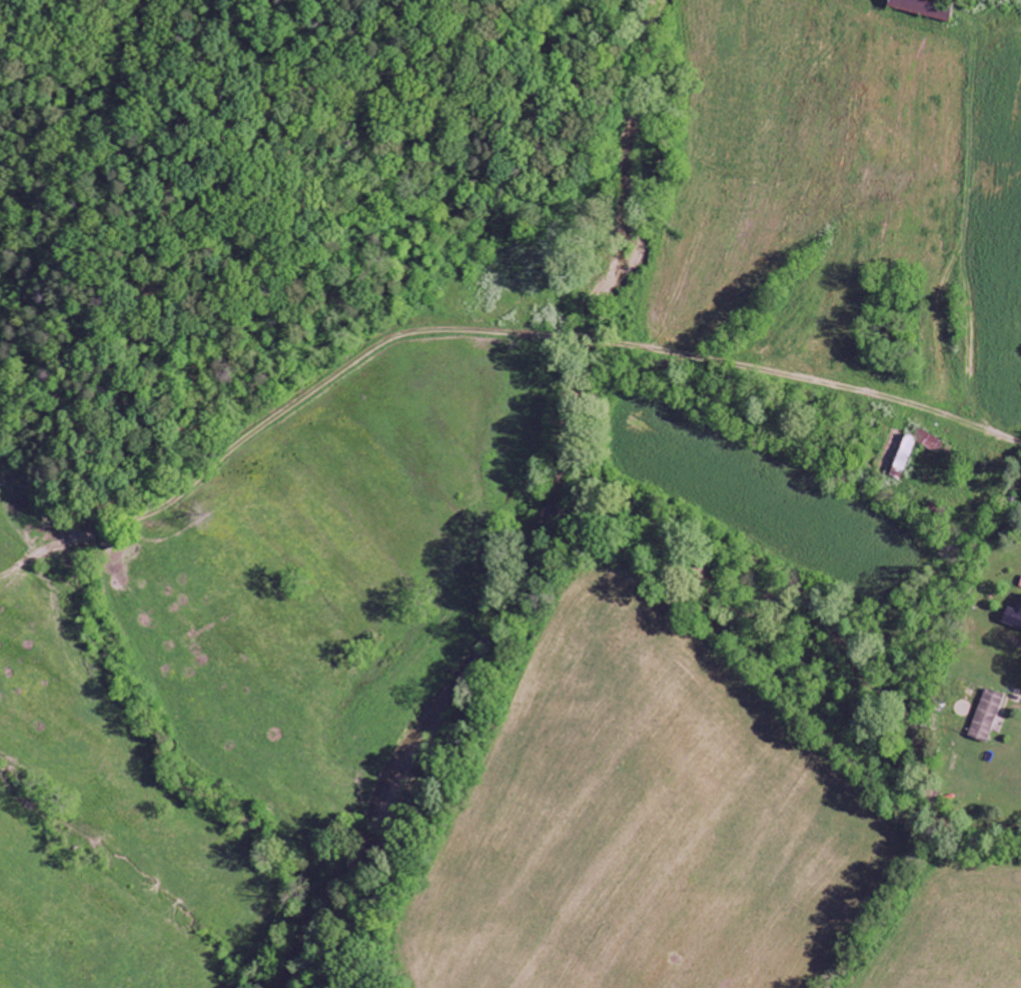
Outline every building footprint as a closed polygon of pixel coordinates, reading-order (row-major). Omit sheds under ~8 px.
[(949,23),(951,9),(937,7),(938,0),(889,0),(887,11),(949,23)] [(906,437),(888,477),(899,481),(916,444),(938,454),(944,442),(920,432),(916,441),(906,437)] [(1020,612),(1008,608),(1003,623),(1020,630),(1020,610),(1020,612)] [(1004,696),(984,689),(969,737),(989,744),(1004,696)]
